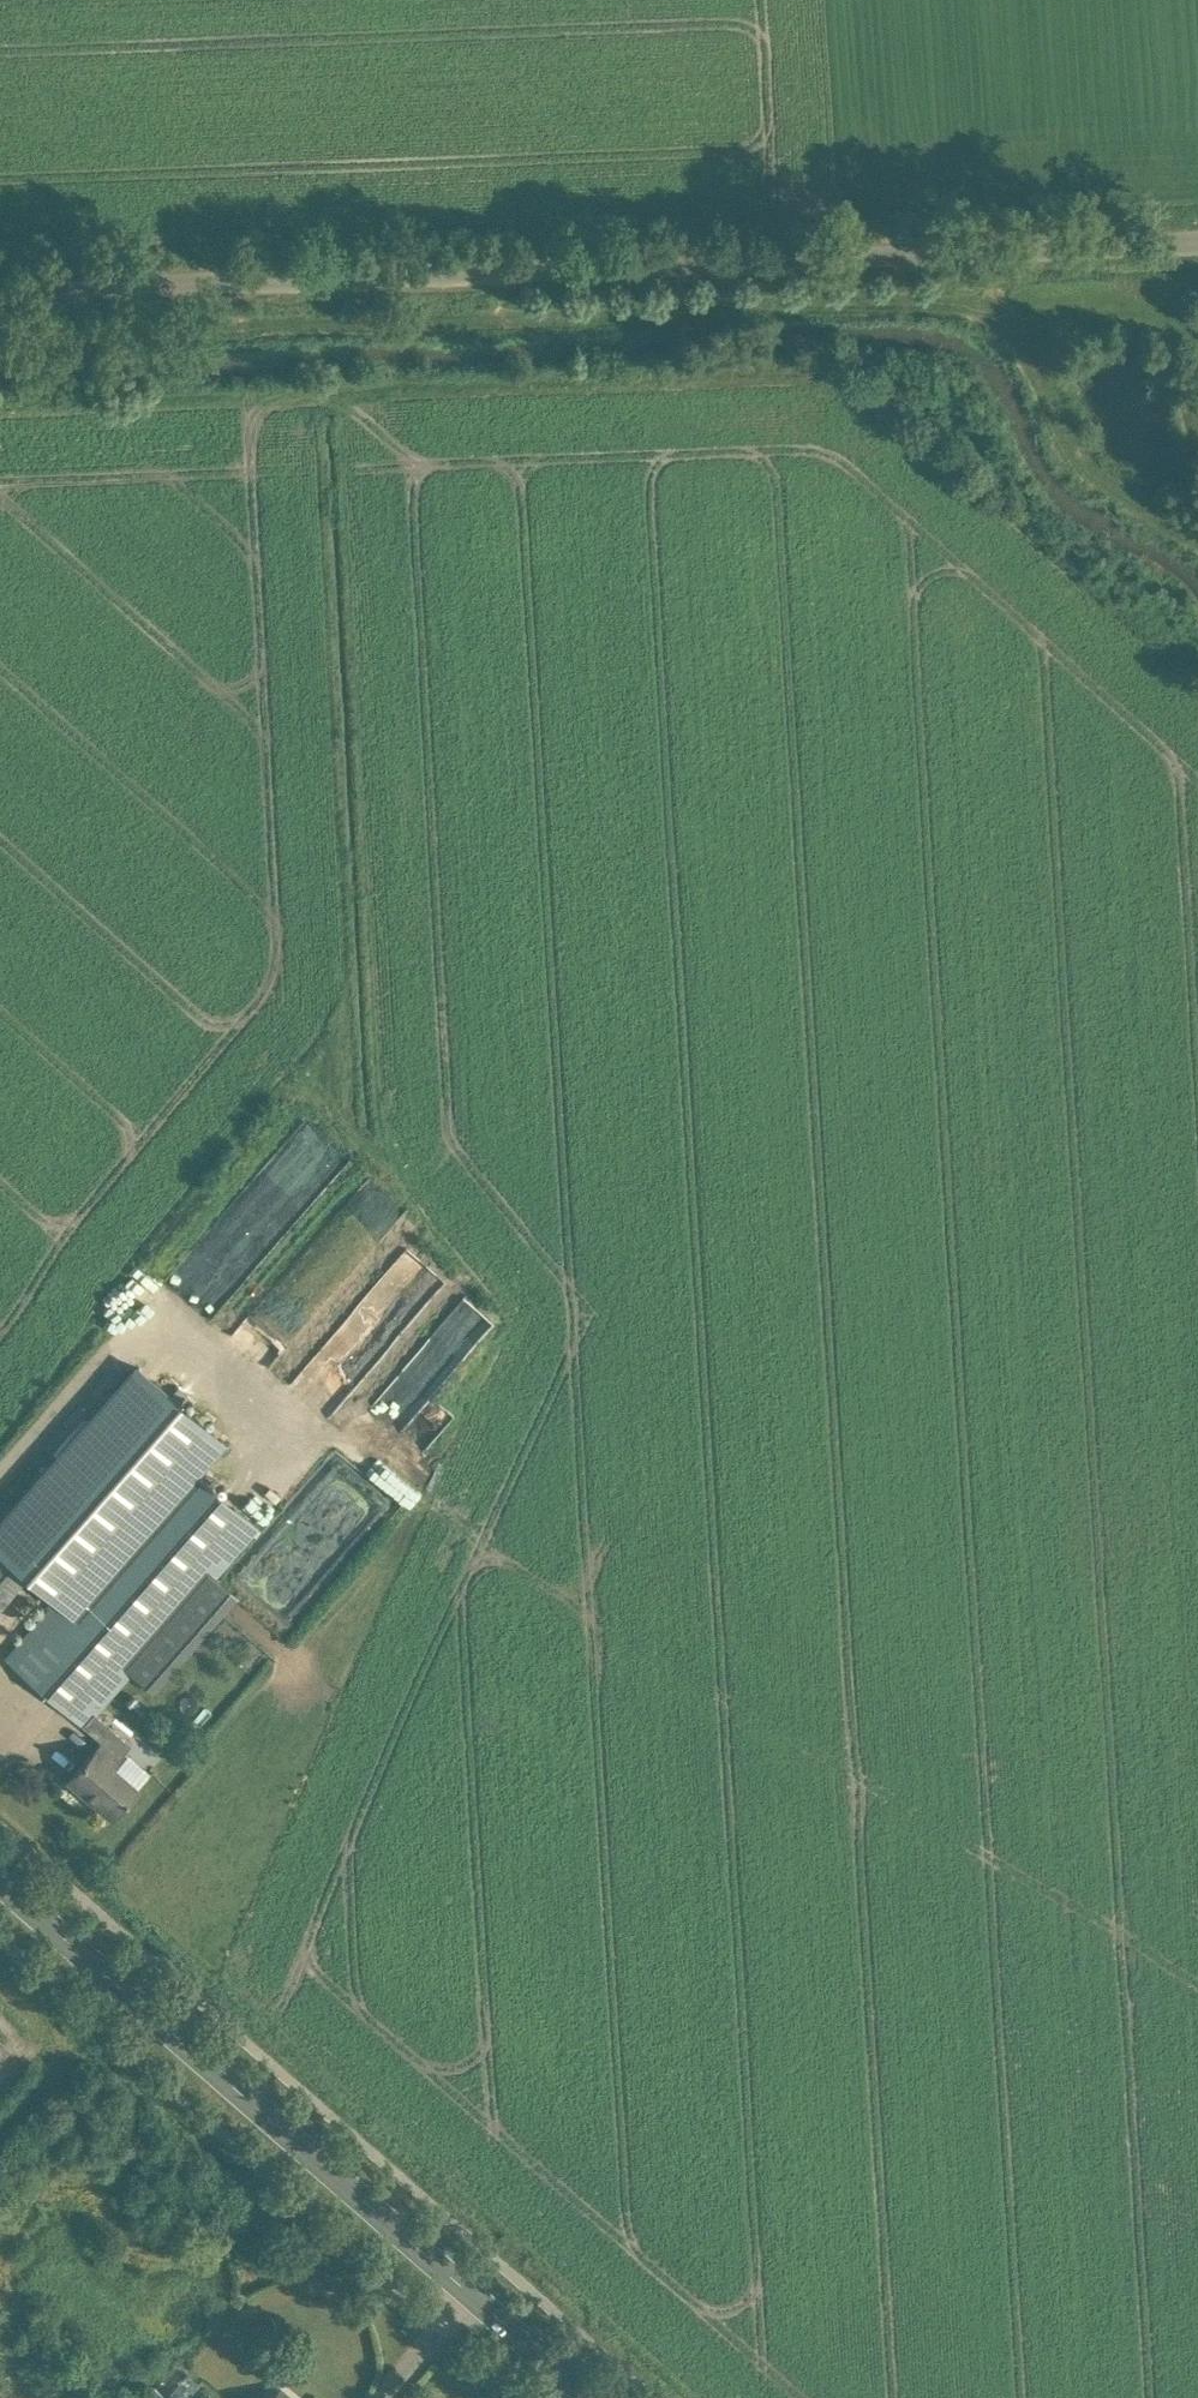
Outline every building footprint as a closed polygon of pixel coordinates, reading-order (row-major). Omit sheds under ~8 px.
[(406,1247),(349,1315),(389,1348),(446,1281),(406,1247)] [(0,1524),(0,1554),(25,1577),(54,1602),(5,1658),(83,1726),(94,1713),(255,1528),(178,1461),(206,1429),(135,1368),(0,1524)] [(25,1577),(0,1554),(0,1606),(25,1577)] [(110,1818),(126,1800),(138,1787),(113,1765),(119,1757),(130,1744),(94,1713),(83,1726),(101,1742),(67,1780),(110,1818)] [(167,2394),(165,2396),(154,2387),(145,2397),(172,2397),(167,2394)] [(280,2388),(271,2397),(292,2397),(280,2388)]
